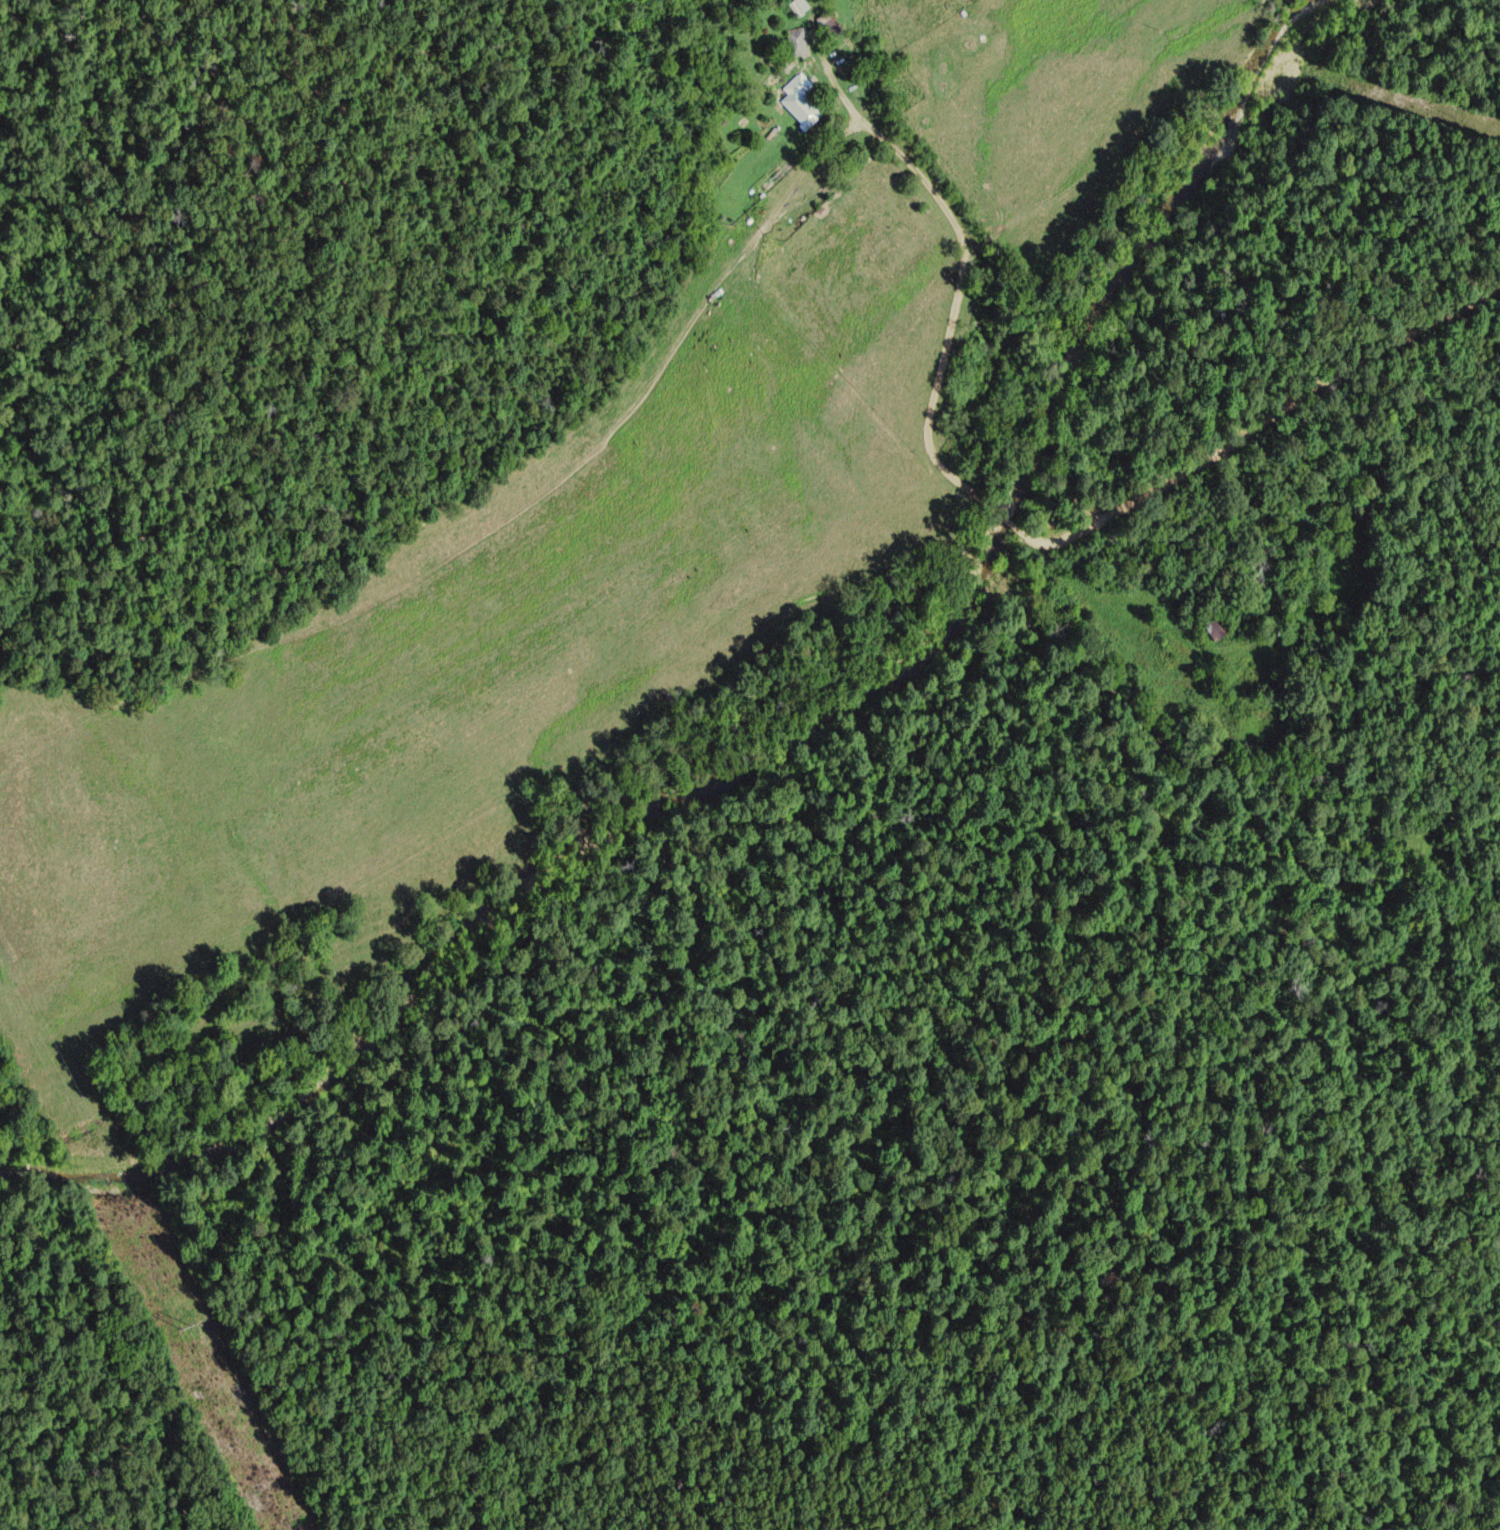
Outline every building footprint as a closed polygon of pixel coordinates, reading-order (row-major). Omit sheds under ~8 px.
[(814,25),(830,43),(842,33),(826,15),(814,25)] [(806,58),(803,32),(786,35),(790,60),(806,58)] [(803,101),(813,91),(799,76),(782,93),(787,98),(778,107),(805,134),(820,119),(803,101)] [(1200,626),(1213,646),(1230,635),(1218,614),(1200,626)]
